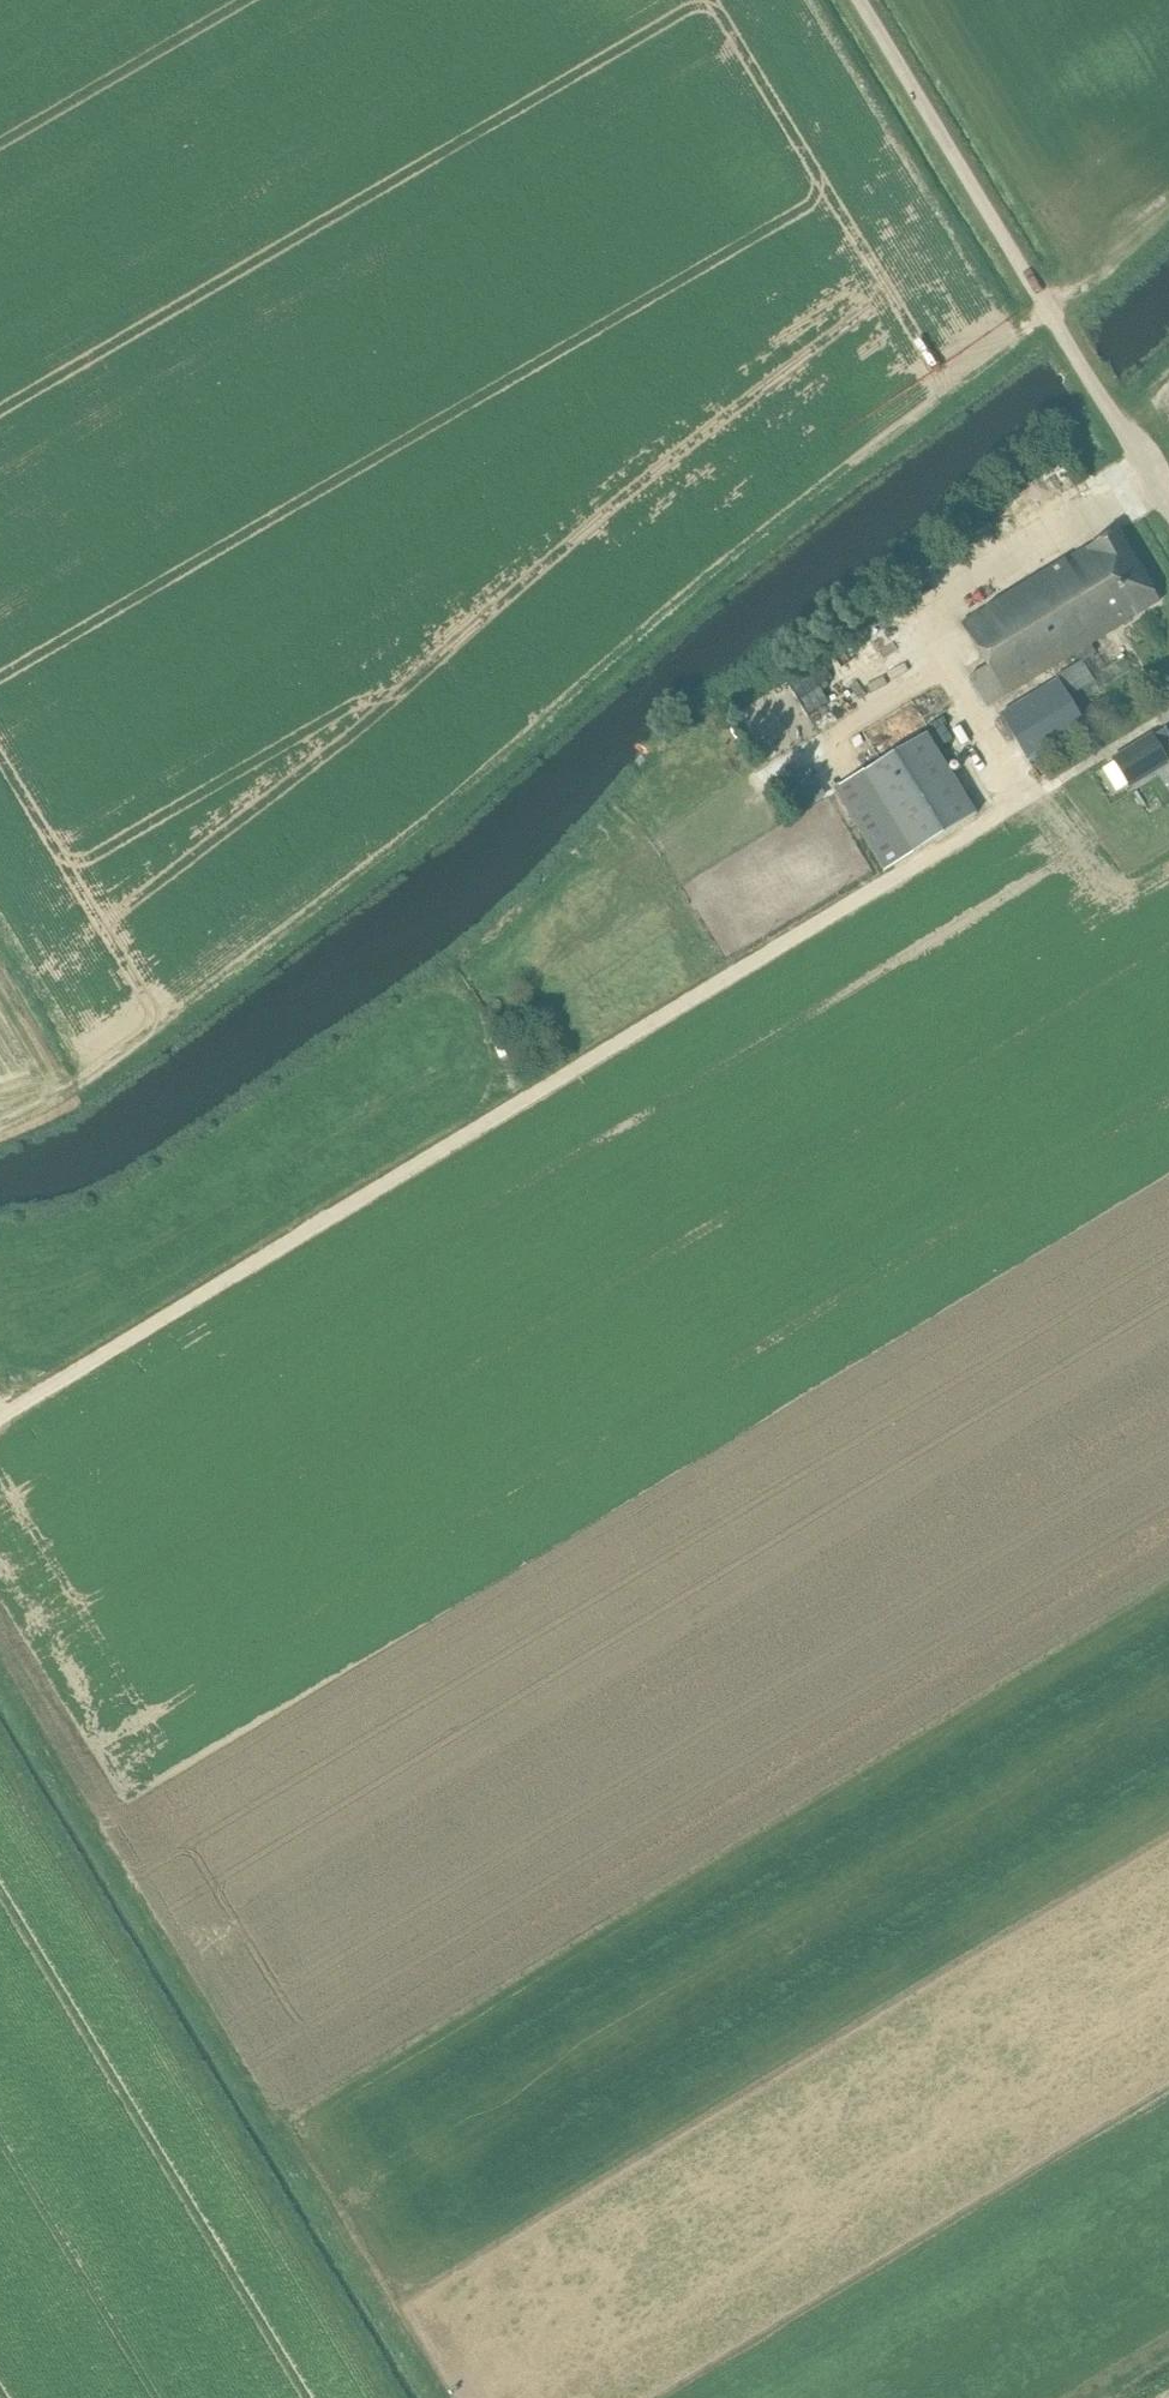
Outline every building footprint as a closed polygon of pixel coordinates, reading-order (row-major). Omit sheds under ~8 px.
[(987,706),(1075,653),(1080,661),(1055,677),(1057,681),(1000,716),(1025,757),(1083,721),(1068,696),(1083,688),(1088,697),(1105,687),(1103,683),(1100,685),(1098,681),(1095,681),(1082,660),(1096,652),(1091,643),(1158,602),(1116,530),(961,623),(987,668),(970,678),(987,706)] [(1109,756),(1113,763),(1127,785),(1129,788),(1168,763),(1168,734),(1168,732),(1166,728),(1154,734),(1153,732),(1109,756)] [(884,872),(914,853),(977,815),(926,733),(834,790),(884,872)]
